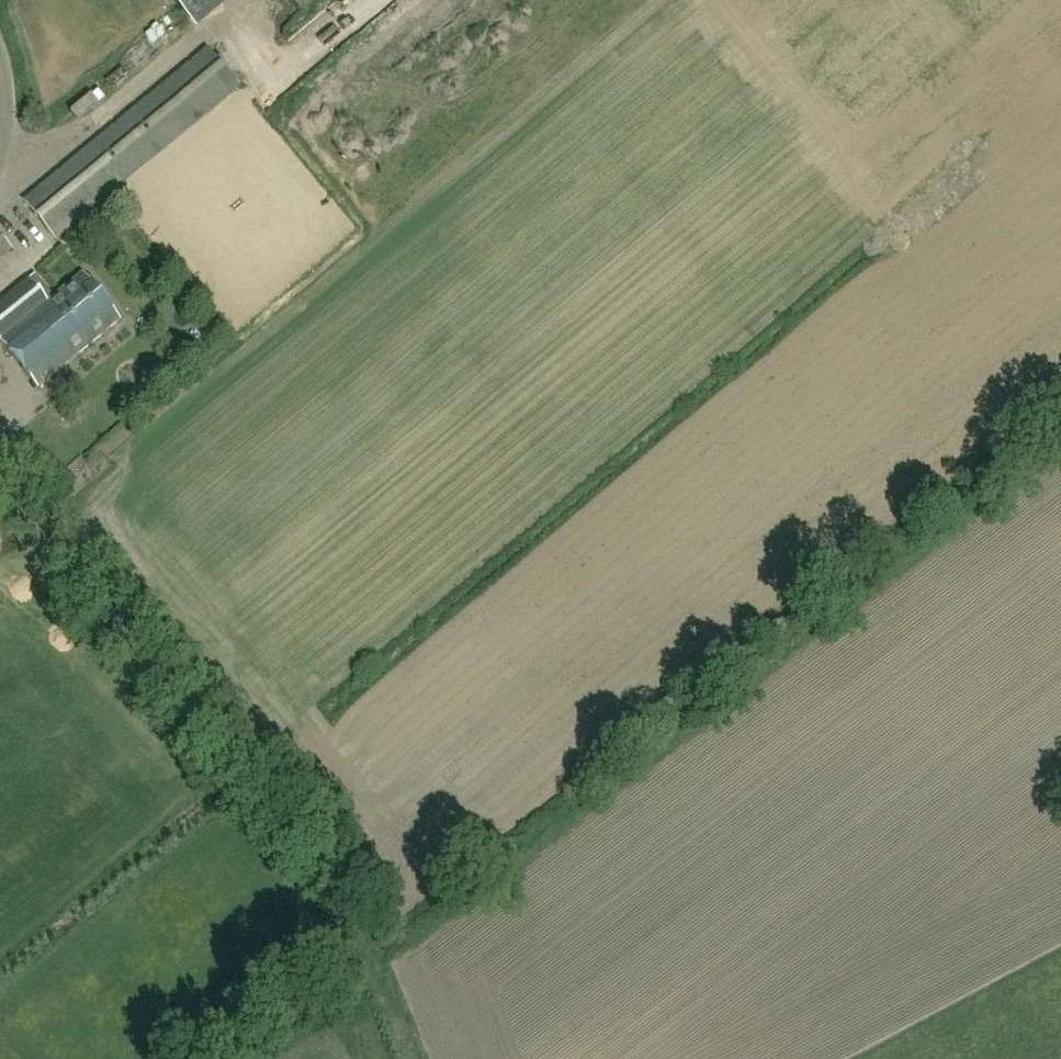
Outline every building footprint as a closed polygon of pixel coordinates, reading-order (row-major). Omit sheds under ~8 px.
[(152,25),(159,19),(144,0),(132,0),(152,25)] [(197,33),(236,0),(170,0),(197,33)] [(295,13),(307,0),(281,0),(295,13)] [(374,12),(368,0),(340,0),(351,24),(374,12)] [(117,215),(105,198),(238,88),(208,53),(26,204),(55,240),(97,205),(110,221),(117,215)] [(12,251),(0,236),(0,261),(12,251)] [(0,306),(0,342),(38,389),(121,321),(83,275),(53,300),(35,278),(0,306)]
